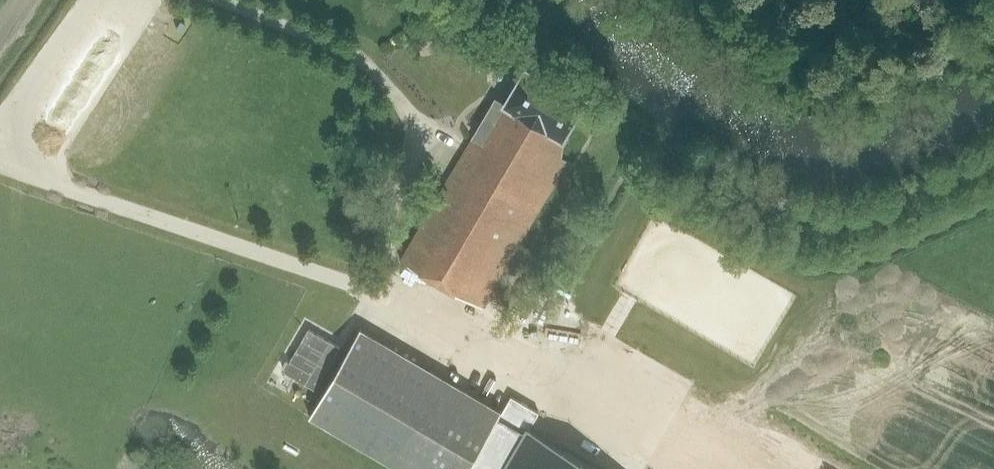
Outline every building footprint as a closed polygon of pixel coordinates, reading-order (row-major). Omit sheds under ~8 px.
[(480,311),(567,164),(560,160),(566,145),(560,142),(582,105),(524,71),(502,108),(492,102),(401,263),(480,311)] [(340,348),(308,329),(283,372),(315,390),(340,348)] [(529,428),(538,413),(511,396),(501,412),(359,329),(309,416),(399,468),(599,468),(529,428)]
